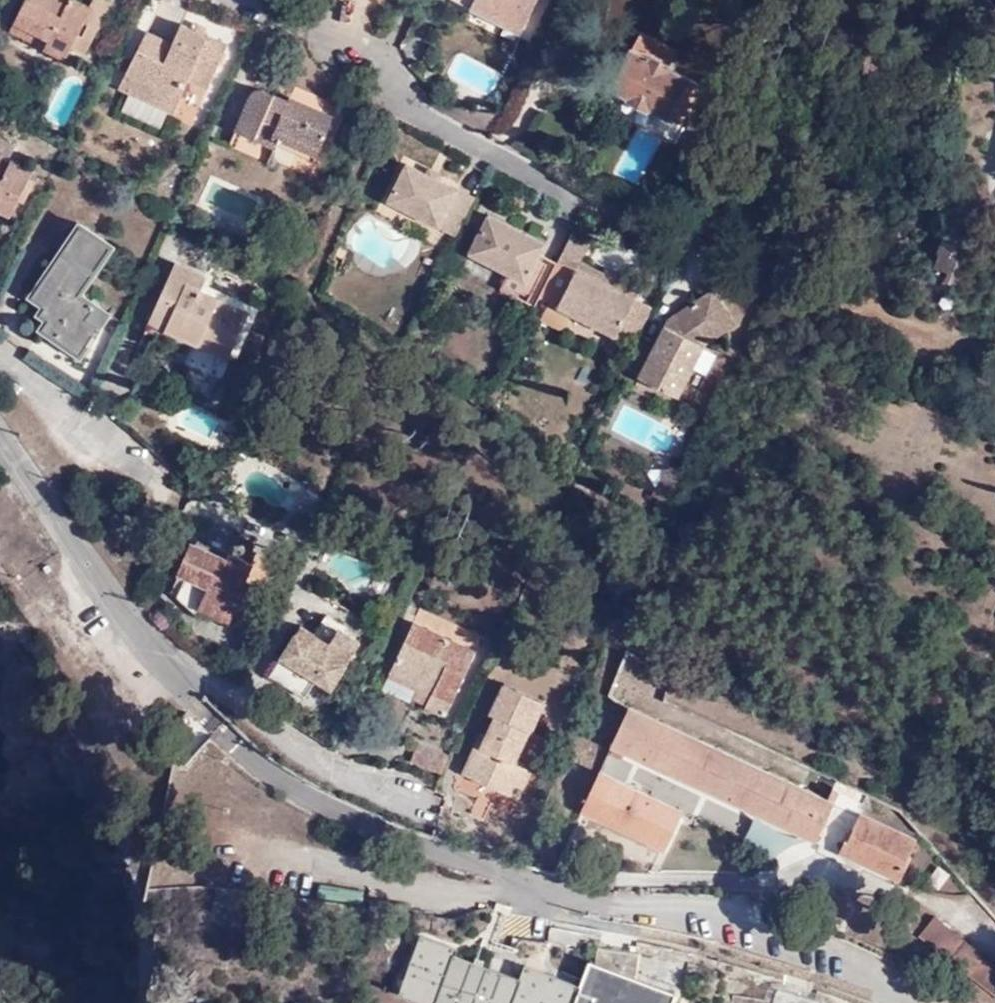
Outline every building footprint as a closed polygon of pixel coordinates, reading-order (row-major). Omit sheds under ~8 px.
[(67,54),(71,49),(81,54),(112,3),(107,0),(94,0),(91,6),(80,0),(70,0),(70,1),(68,0),(26,0),(15,20),(49,38),(44,47),(46,48),(48,44),(67,54)] [(558,2),(560,0),(448,0),(448,1),(500,29),(508,26),(521,34),(537,5),(558,2)] [(664,0),(655,0),(643,23),(666,36),(680,8),(664,0)] [(11,29),(44,47),(49,38),(15,20),(11,29)] [(228,43),(181,22),(173,40),(147,29),(121,87),(172,111),(188,78),(207,87),(228,43)] [(680,55),(642,34),(632,53),(625,49),(617,61),(624,66),(613,88),(684,128),(705,92),(671,72),(680,55)] [(65,58),(67,54),(48,44),(46,48),(65,58)] [(288,103),(289,100),(262,88),(257,88),(254,89),(251,93),(236,129),(275,146),(277,142),(279,135),(298,144),(295,150),(314,159),(333,114),(302,101),(299,107),(288,103)] [(291,97),(289,100),(288,103),(299,107),(302,101),(291,97)] [(279,135),(277,142),(295,150),(298,144),(279,135)] [(0,142),(0,227),(2,228),(29,174),(3,160),(9,147),(0,142)] [(391,199),(456,233),(473,200),(457,192),(458,188),(441,179),(430,174),(412,164),(408,163),(391,199)] [(433,167),(430,174),(441,179),(443,174),(433,167)] [(473,200),(475,197),(458,188),(457,192),(473,200)] [(516,293),(535,303),(541,291),(553,268),(554,265),(536,255),(541,245),(523,236),(521,241),(514,238),(517,233),(486,217),(466,254),(505,274),(521,281),(516,293)] [(93,314),(101,302),(84,291),(116,243),(82,220),(33,294),(46,304),(41,312),(48,318),(43,327),(83,354),(105,322),(93,314)] [(521,241),(523,236),(517,233),(514,238),(521,241)] [(939,255),(960,262),(968,241),(947,234),(939,255)] [(634,341),(649,311),(631,302),(635,294),(576,264),(586,244),(569,236),(554,265),(553,268),(569,276),(558,299),(555,307),(613,338),(617,331),(634,341)] [(974,268),(960,262),(939,255),(935,269),(949,274),(946,283),(966,290),(974,268)] [(203,332),(234,346),(251,308),(202,286),(208,273),(178,259),(152,319),(199,340),(203,332)] [(541,291),(558,299),(569,276),(553,268),(541,291)] [(497,290),(532,309),(535,303),(516,293),(521,281),(505,274),(497,290)] [(705,333),(699,345),(729,326),(707,291),(699,296),(709,313),(702,317),(710,330),(705,333)] [(650,349),(634,341),(621,368),(637,376),(635,378),(672,399),(699,345),(705,333),(710,330),(702,317),(709,313),(699,296),(664,319),(650,349)] [(112,311),(101,302),(93,314),(105,322),(112,311)] [(231,354),(234,346),(203,332),(199,340),(231,354)] [(666,502),(681,473),(667,466),(653,496),(666,502)] [(275,558),(258,550),(253,560),(234,552),(233,555),(198,542),(185,570),(191,573),(184,592),(209,615),(213,609),(238,620),(246,601),(249,602),(256,582),(263,585),(275,558)] [(429,702),(427,707),(426,708),(445,717),(475,653),(414,623),(390,674),(404,680),(422,690),(425,701),(429,702)] [(360,644),(340,629),(330,645),(303,627),(271,676),(304,700),(314,685),(328,694),(360,644)] [(413,700),(427,707),(429,702),(425,701),(422,690),(404,680),(401,685),(417,693),(413,700)] [(517,766),(531,733),(543,703),(504,685),(489,717),(494,719),(486,738),(481,736),(464,776),(509,797),(522,768),(517,766)] [(836,787),(631,692),(609,738),(817,832),(836,787)] [(542,739),(531,733),(517,766),(522,768),(529,771),(542,739)] [(412,765),(428,772),(437,755),(420,748),(412,765)] [(437,755),(428,772),(442,780),(451,761),(437,755)] [(583,801),(585,802),(580,813),(588,817),(593,806),(664,839),(682,798),(602,760),(583,801)] [(529,771),(522,768),(509,797),(518,802),(531,772),(529,771)] [(917,828),(863,802),(854,819),(852,818),(841,840),(901,869),(911,847),(909,845),(917,828)] [(355,883),(318,879),(316,889),(354,894),(355,883)] [(950,964),(966,941),(935,916),(918,938),(950,964)] [(676,998),(638,982),(641,958),(597,951),(595,965),(591,964),(581,987),(527,967),(521,981),(508,976),(517,951),(494,944),(485,968),(457,956),(458,951),(423,938),(405,984),(455,1002),(675,1002),(676,998)] [(966,941),(950,964),(994,1001),(994,964),(966,941)] [(780,991),(776,1002),(814,1002),(780,991)]
